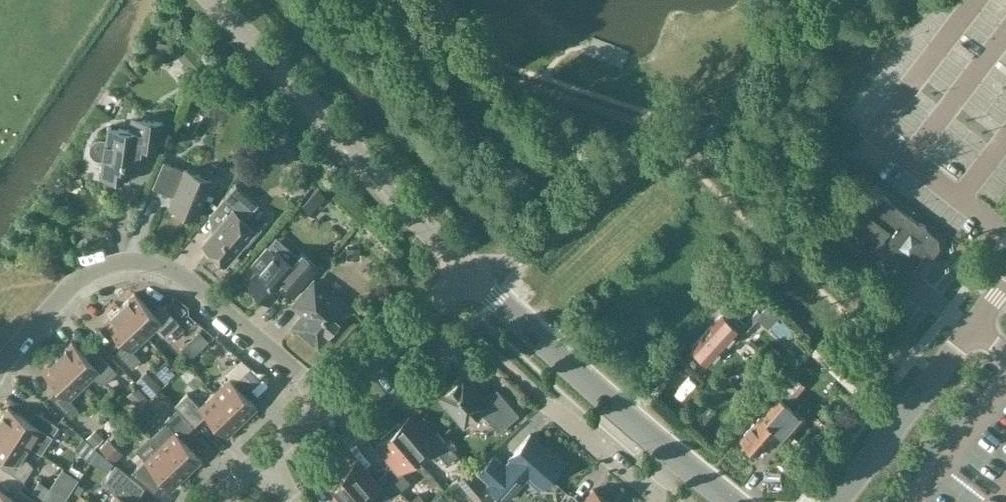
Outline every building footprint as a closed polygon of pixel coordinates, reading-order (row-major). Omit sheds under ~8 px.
[(176,57),(192,64),(198,52),(182,44),(176,57)] [(90,147),(89,148),(90,149),(90,150),(90,151),(90,152),(90,153),(91,154),(91,155),(92,156),(93,157),(94,157),(103,159),(101,175),(130,179),(131,168),(137,168),(141,145),(159,148),(162,122),(143,119),(141,131),(107,126),(106,140),(96,138),(95,139),(94,139),(93,140),(93,141),(92,141),(91,142),(91,143),(90,144),(90,145),(90,146),(90,147)] [(196,217),(211,180),(186,169),(185,170),(163,161),(152,187),(174,196),(170,206),(196,217)] [(306,177),(287,180),(290,191),(308,187),(306,177)] [(244,219),(258,203),(235,184),(209,214),(220,224),(203,244),(214,254),(213,257),(220,263),(223,262),(226,264),(228,261),(231,262),(237,255),(236,252),(256,229),(244,219)] [(933,258),(942,248),(941,238),(927,228),(929,226),(922,221),(920,223),(873,187),(862,201),(854,194),(846,205),(841,200),(822,224),(856,249),(867,248),(878,233),(880,235),(879,240),(880,249),(904,268),(915,266),(925,252),(933,258)] [(317,190),(306,201),(318,212),(328,201),(317,190)] [(277,249),(275,251),(267,245),(250,265),(258,271),(247,283),(269,302),(289,279),(299,288),(318,267),(301,252),(292,263),(277,249)] [(347,257),(359,257),(359,247),(347,247),(347,257)] [(337,328),(352,310),(337,296),(334,298),(314,281),(294,304),(305,313),(295,324),(318,344),(334,325),(337,328)] [(179,323),(162,305),(154,313),(134,292),(119,307),(147,336),(155,328),(162,335),(166,335),(179,323)] [(724,313),(693,346),(709,361),(733,335),(738,339),(759,316),(769,326),(781,313),(769,301),(762,309),(759,307),(746,321),(736,312),(730,306),(724,313)] [(132,350),(147,336),(119,307),(104,321),(121,339),(112,347),(115,350),(132,367),(141,359),(132,350)] [(202,348),(209,342),(200,332),(193,339),(202,348)] [(823,338),(810,352),(830,370),(843,356),(823,338)] [(56,356),(84,385),(92,377),(103,384),(117,371),(100,354),(91,362),(72,341),(56,356)] [(69,399),(84,385),(56,356),(41,370),(61,391),(53,399),(70,416),(78,408),(69,399)] [(229,378),(214,392),(242,421),(257,407),(242,391),(247,385),(250,388),(260,379),(250,369),(234,383),(229,378)] [(147,372),(138,381),(152,396),(162,387),(147,372)] [(518,414),(497,390),(485,399),(463,374),(438,395),(464,425),(481,410),(498,430),(518,414)] [(785,399),(799,385),(789,376),(775,390),(785,399)] [(138,388),(130,396),(139,406),(148,398),(138,388)] [(226,436),(242,421),(214,392),(200,406),(187,393),(174,405),(194,425),(206,414),(226,436)] [(795,409),(783,399),(778,395),(742,437),(758,452),(777,430),(788,438),(806,417),(796,408),(795,409)] [(7,407),(0,418),(0,427),(29,446),(40,453),(57,425),(37,413),(31,422),(7,407)] [(181,438),(192,427),(176,409),(164,421),(165,422),(150,436),(159,445),(186,474),(201,459),(181,438)] [(434,428),(425,435),(408,415),(392,429),(415,456),(424,448),(436,459),(441,455),(447,463),(457,454),(434,428)] [(29,446),(0,427),(0,452),(9,457),(3,467),(23,480),(29,470),(33,465),(24,455),(29,446)] [(399,469),(415,456),(392,429),(375,443),(393,464),(384,471),(400,490),(410,482),(399,469)] [(94,447),(102,440),(94,432),(87,439),(94,447)] [(507,500),(530,475),(542,486),(564,461),(531,432),(510,456),(506,461),(496,452),(479,472),(488,480),(487,482),(507,500)] [(101,449),(112,460),(121,452),(110,440),(101,449)] [(171,488),(186,474),(159,445),(143,459),(171,488)] [(90,459),(90,460),(106,471),(112,462),(106,457),(97,449),(90,459)] [(400,490),(384,471),(375,479),(357,459),(341,473),(364,500),(366,501),(377,501),(386,494),(390,499),(400,490)] [(72,463),(67,470),(78,477),(82,470),(72,463)] [(145,487),(115,464),(105,480),(115,495),(110,501),(135,501),(145,487)] [(457,480),(475,501),(488,490),(470,469),(457,480)] [(364,500),(341,473),(325,487),(338,501),(361,501),(364,500)] [(33,489),(45,496),(54,501),(63,501),(66,497),(40,479),(33,489)] [(595,486),(582,501),(572,492),(564,501),(613,501),(595,486)] [(22,490),(16,500),(0,490),(0,501),(40,501),(22,490)]
